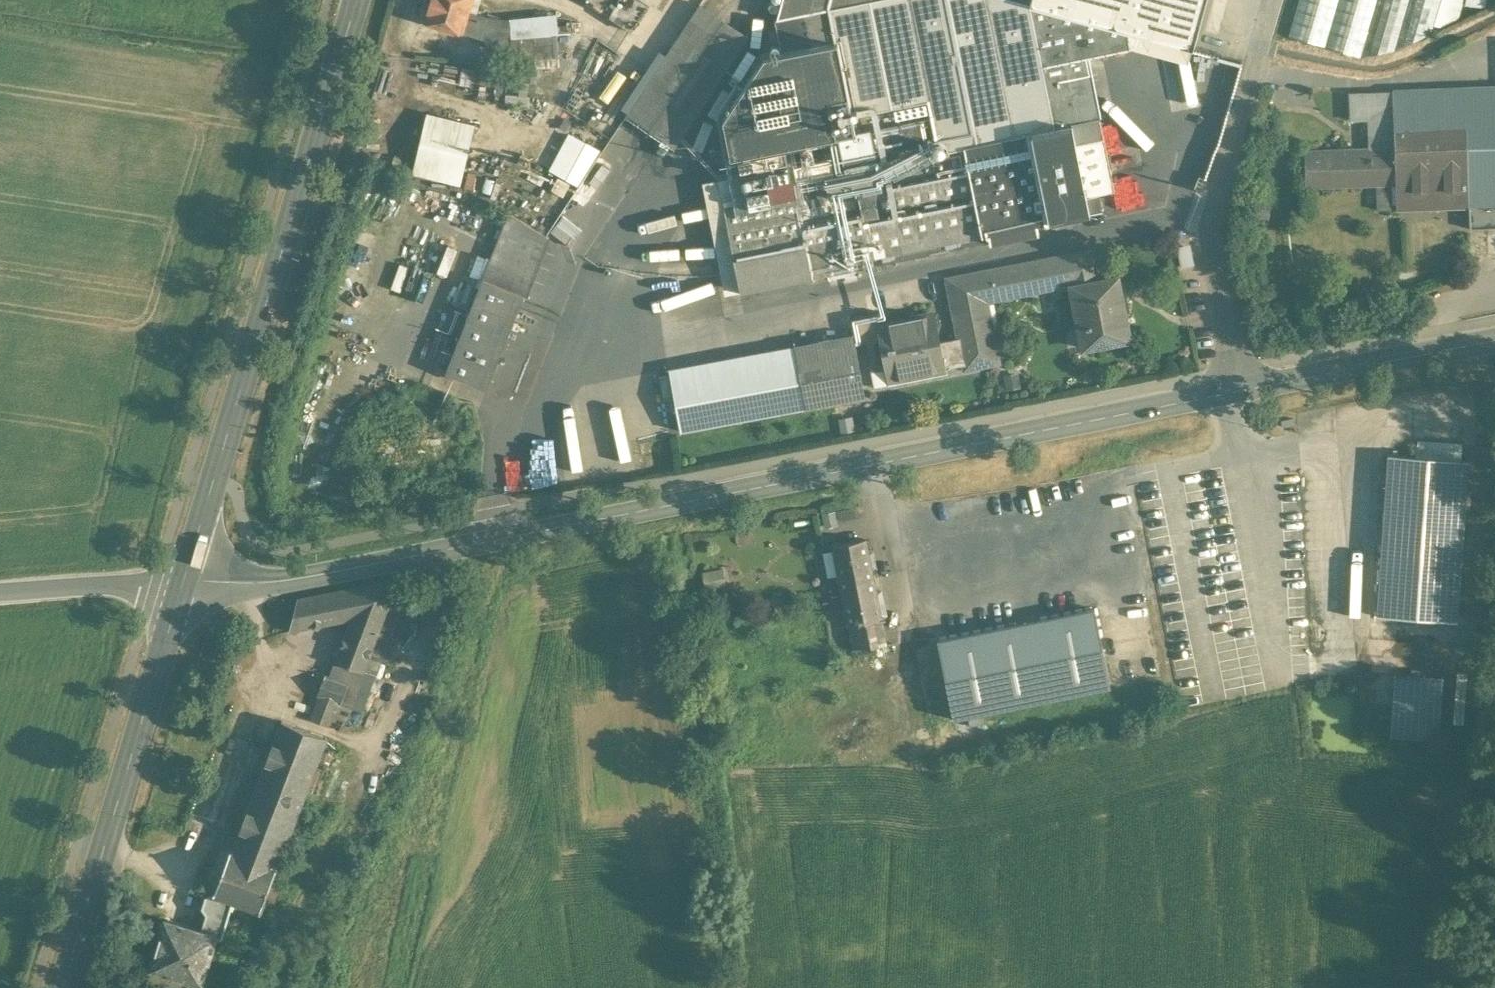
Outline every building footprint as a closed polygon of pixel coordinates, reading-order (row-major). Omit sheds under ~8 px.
[(423,7),(428,9),(424,22),(463,33),(463,31),(468,17),(469,12),(473,0),(425,0),(423,7)] [(586,2),(587,2),(610,15),(618,0),(586,0),(586,2)] [(644,0),(618,0),(610,15),(632,26),(645,0),(644,0)] [(1028,3),(1018,0),(869,0),(777,19),(784,52),(839,41),(859,134),(839,137),(843,156),(803,164),(789,167),(719,181),(741,291),(990,242),(990,243),(1039,233),(1037,224),(1103,211),(1098,190),(1114,187),(1100,117),(1054,126),(1042,65),(1041,65),(1028,3)] [(777,19),(869,0),(782,0),(777,19)] [(1192,48),(1205,0),(1031,0),(1030,3),(1128,29),(1128,31),(1192,48)] [(1289,36),(1361,56),(1394,50),(1432,33),(1441,0),(1299,0),(1289,36)] [(700,3),(625,116),(673,149),(748,35),(700,3)] [(1030,3),(1028,3),(1041,65),(1042,65),(1088,56),(1131,47),(1128,31),(1128,29),(1030,3)] [(480,15),(469,12),(468,17),(478,21),(480,15)] [(478,21),(468,17),(463,31),(481,37),(487,17),(480,15),(478,21)] [(487,17),(481,37),(492,41),(492,40),(498,22),(498,21),(487,17)] [(498,22),(492,40),(511,39),(552,36),(552,35),(550,17),(498,22)] [(1189,63),(1192,48),(1128,31),(1131,47),(1189,63)] [(552,36),(511,39),(511,49),(512,60),(559,56),(558,35),(552,35),(552,36)] [(511,39),(492,40),(492,41),(493,50),(511,49),(511,39)] [(732,155),(839,137),(859,134),(839,41),(784,52),(767,56),(725,118),(732,155)] [(509,68),(508,82),(534,85),(535,71),(509,68)] [(1392,91),(1394,137),(1464,134),(1467,209),(1468,229),(1494,228),(1494,87),(1392,91)] [(1369,149),(1305,152),(1307,186),(1378,183),(1378,186),(1396,185),(1394,137),(1392,91),(1349,93),(1350,120),(1368,120),(1369,149)] [(475,125),(427,114),(414,172),(461,184),(475,125)] [(1397,212),(1467,209),(1464,134),(1394,137),(1396,185),(1397,209),(1397,212)] [(577,141),(554,176),(575,190),(599,155),(577,141)] [(741,291),(719,181),(703,184),(725,294),(741,291)] [(1379,210),(1397,209),(1396,185),(1378,186),(1379,210)] [(547,235),(509,212),(483,278),(517,291),(523,294),(547,235)] [(563,217),(551,231),(569,246),(581,232),(563,217)] [(1097,249),(948,278),(960,337),(960,338),(992,331),(986,301),(1076,283),(1076,286),(1103,280),(1097,249)] [(517,291),(483,278),(446,372),(479,386),(517,291)] [(1103,280),(1076,286),(1084,326),(1090,325),(1094,344),(1088,345),(1089,347),(1129,339),(1117,278),(1103,280)] [(881,311),(849,318),(853,335),(854,334),(856,345),(866,343),(887,339),(884,324),(881,311)] [(935,314),(884,324),(887,339),(866,343),(871,371),(874,387),(894,383),(893,376),(929,369),(929,371),(965,364),(966,368),(998,361),(992,331),(960,338),(960,337),(940,341),(935,314)] [(436,332),(425,360),(437,365),(448,337),(436,332)] [(853,335),(796,345),(807,407),(865,396),(856,345),(854,334),(853,335)] [(796,345),(669,369),(681,430),(807,407),(796,345)] [(541,394),(550,367),(531,361),(522,387),(541,394)] [(590,475),(641,469),(637,436),(648,435),(646,419),(659,417),(654,373),(591,380),(596,420),(598,420),(601,441),(586,443),(590,475)] [(1018,373),(1005,374),(1007,389),(1020,387),(1018,373)] [(852,417),(840,419),(843,434),(856,432),(852,417)] [(1468,461),(1389,455),(1377,615),(1457,621),(1468,461)] [(1371,500),(1371,521),(1383,522),(1384,500),(1371,500)] [(866,539),(833,545),(848,625),(882,618),(866,539)] [(721,569),(702,572),(706,591),(724,588),(721,569)] [(398,579),(298,598),(289,631),(352,619),(336,661),(336,662),(364,672),(364,671),(370,656),(393,595),(398,580),(398,579)] [(393,595),(370,656),(382,660),(389,662),(411,602),(393,595)] [(1095,608),(937,640),(953,718),(1111,687),(1095,608)] [(882,618),(848,625),(853,650),(887,643),(882,618)] [(382,660),(370,656),(364,671),(373,674),(353,707),(364,711),(382,660)] [(364,672),(336,662),(336,661),(331,659),(318,694),(319,695),(353,707),(373,674),(364,671),(364,672)] [(1442,676),(1394,672),(1390,734),(1438,737),(1442,676)] [(353,707),(319,695),(310,719),(339,729),(353,707)] [(240,830),(233,850),(278,867),(328,737),(282,720),(240,830)] [(240,830),(232,826),(225,846),(230,849),(233,850),(240,830)] [(233,850),(230,849),(213,892),(213,894),(233,902),(261,912),(278,867),(233,850)] [(233,902),(213,894),(213,892),(206,895),(203,907),(207,913),(202,929),(217,934),(217,935),(220,936),(220,937),(222,938),(233,902)] [(202,929),(168,919),(165,918),(165,921),(164,922),(159,924),(156,933),(160,937),(156,949),(151,950),(148,959),(152,963),(152,964),(151,967),(203,983),(217,935),(217,934),(202,929)]
